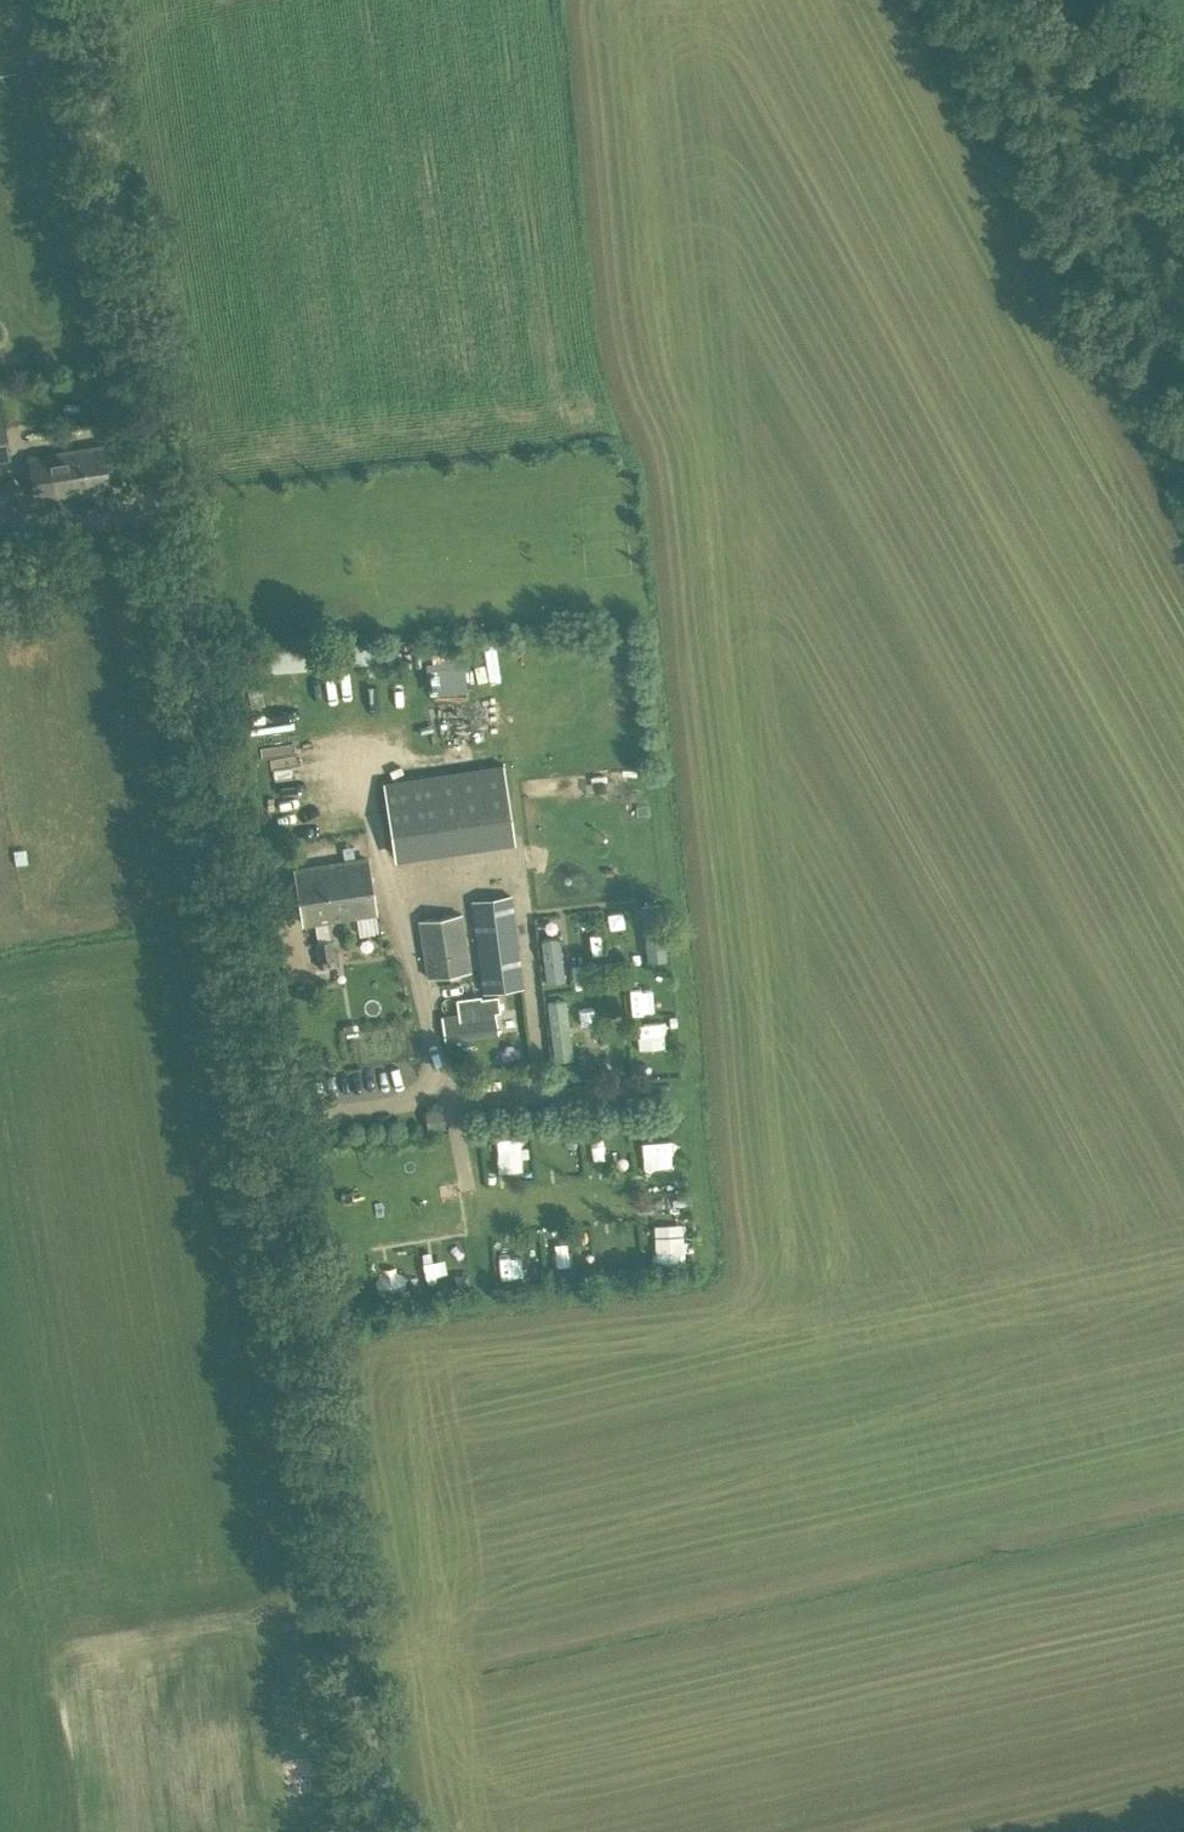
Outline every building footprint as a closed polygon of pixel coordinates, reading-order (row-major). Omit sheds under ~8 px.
[(24,456),(31,497),(105,486),(99,445),(24,456)] [(16,502),(12,479),(0,481),(0,505),(16,502)] [(384,782),(394,854),(442,848),(432,776),(384,782)] [(305,924),(375,913),(367,860),(296,871),(305,924)] [(482,994),(521,987),(523,987),(511,896),(470,902),(482,994)] [(428,977),(470,972),(461,914),(420,920),(428,977)] [(319,968),(327,967),(326,959),(335,957),(332,940),(315,942),(319,968)] [(441,1015),(445,1040),(496,1033),(494,1010),(499,1010),(497,995),(462,1000),(462,1012),(441,1015)]
